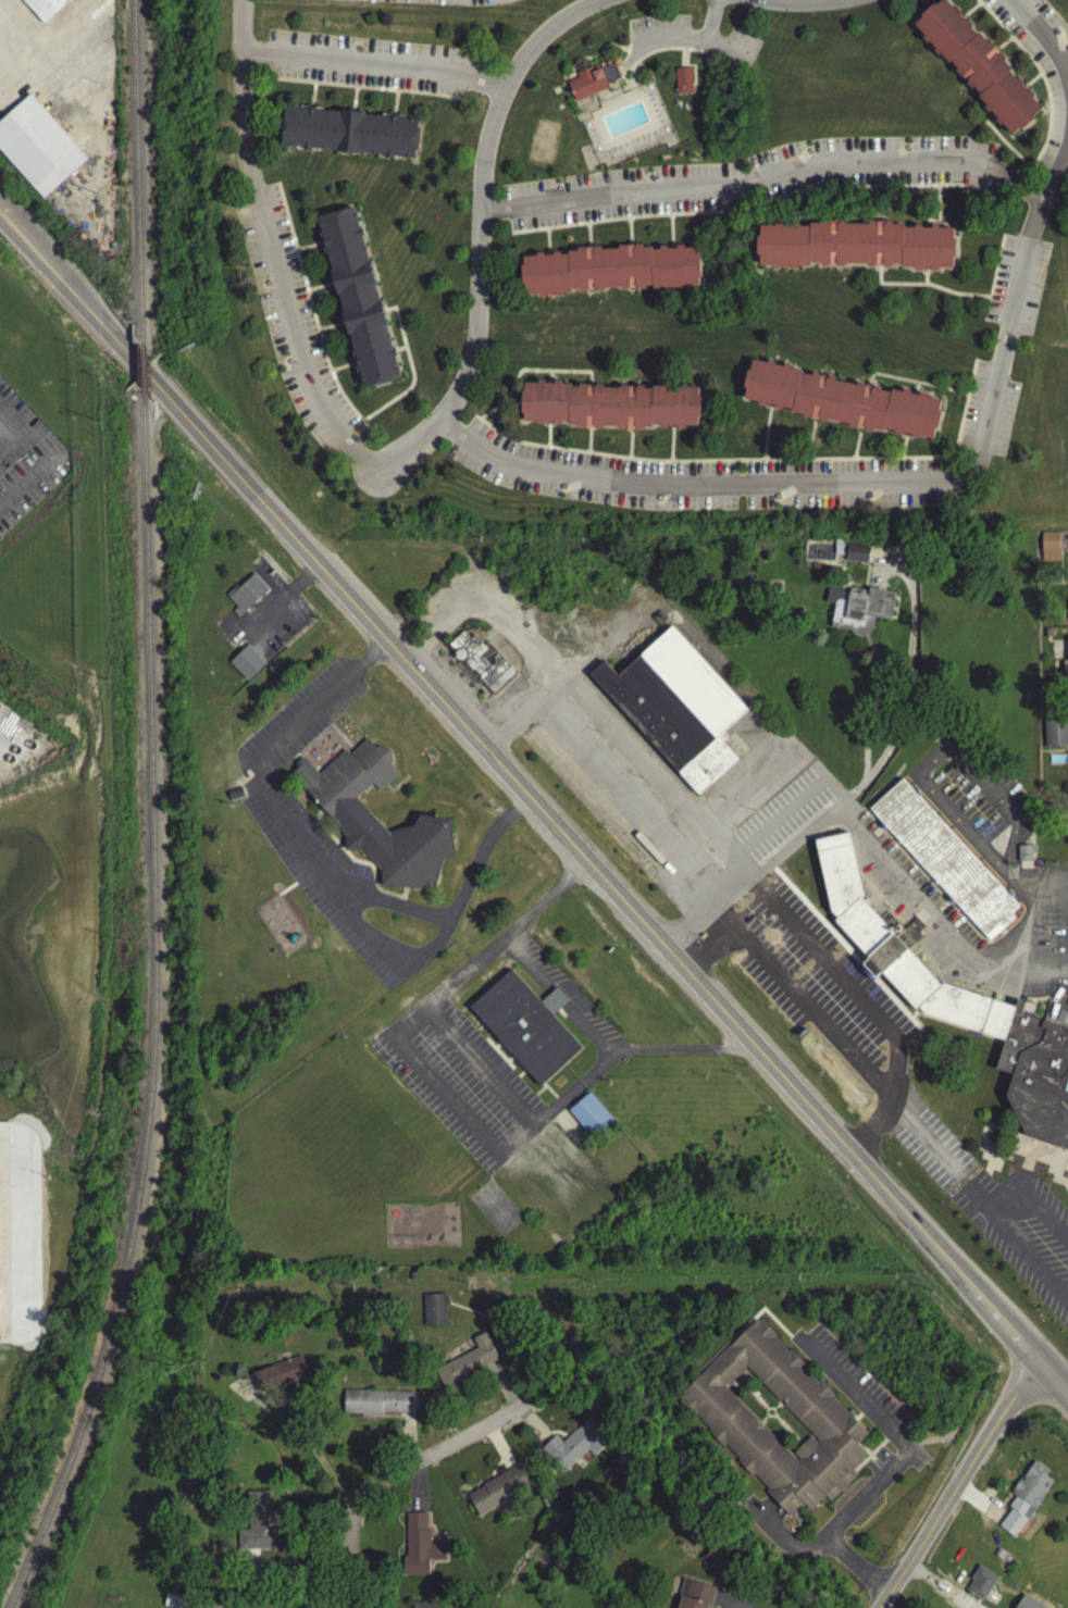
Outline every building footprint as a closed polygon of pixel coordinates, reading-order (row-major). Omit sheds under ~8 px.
[(43,28),(71,2),(69,0),(18,0),(43,28)] [(916,22),(940,0),(947,0),(1043,110),(1015,135),(916,22)] [(569,80),(580,76),(579,72),(592,67),(593,71),(618,62),(623,77),(610,83),(611,86),(576,100),(569,80)] [(675,98),(692,97),(691,72),(674,72),(675,98)] [(29,98),(0,124),(0,155),(42,202),(87,163),(29,98)] [(284,148),(418,160),(421,122),(287,110),(284,148)] [(316,217),(359,207),(405,376),(362,388),(316,217)] [(759,265),(956,266),(957,226),(760,225),(759,265)] [(525,296),(701,287),(699,246),(523,254),(525,296)] [(745,398),(935,438),(943,398),(753,358),(745,398)] [(524,423),(701,425),(703,387),(525,384),(524,423)] [(1058,565),(1058,536),(1040,536),(1040,565),(1058,565)] [(834,559),(845,559),(845,544),(835,543),(834,559)] [(867,568),(870,549),(847,545),(844,564),(867,568)] [(240,619),(267,593),(251,577),(225,602),(240,619)] [(897,596),(868,592),(868,596),(849,593),(849,596),(827,593),(825,607),(833,608),(830,634),(870,640),(873,621),(893,624),(897,596)] [(746,714),(672,630),(616,679),(603,665),(589,678),(696,800),(737,764),(717,740),(746,714)] [(487,645),(480,651),(465,633),(444,651),(490,703),(517,679),(487,645)] [(246,685),(265,668),(247,648),(228,665),(246,685)] [(1044,751),(1067,751),(1067,745),(1067,721),(1043,721),(1044,751)] [(435,896),(439,859),(456,855),(452,839),(453,824),(451,825),(416,820),(415,829),(386,836),(356,802),(372,788),(379,795),(399,778),(391,769),(392,761),(384,752),(373,750),(366,743),(350,757),(342,756),(317,778),(305,764),(290,777),(345,840),(343,855),(365,858),(381,877),(380,889),(435,896)] [(1008,918),(1013,922),(1001,934),(996,938),(988,945),(988,946),(867,814),(899,784),(999,894),(1015,910),(1016,911),(1008,918)] [(1020,1019),(1067,1035),(1067,1156),(1022,1142),(1003,1101),(1010,1081),(992,1074),(1002,1046),(930,1023),(922,1020),(917,1012),(914,1015),(880,978),(874,984),(860,969),(866,963),(832,927),(835,923),(829,917),(812,846),(847,838),(861,900),(859,903),(859,905),(940,992),(941,989),(1014,1012),(1016,1006),(1023,1008),(1020,1019)] [(1016,851),(1032,850),(1033,867),(1016,867),(1016,851)] [(896,941),(908,953),(927,934),(914,921),(896,941)] [(468,1013),(509,975),(538,1008),(555,993),(567,1006),(550,1021),(580,1052),(538,1090),(468,1013)] [(566,1115),(587,1097),(612,1124),(591,1144),(566,1115)] [(423,1330),(447,1329),(446,1298),(422,1299),(423,1330)] [(817,1384),(833,1399),(830,1401),(865,1437),(854,1448),(866,1459),(850,1474),(855,1479),(844,1488),(849,1493),(842,1500),(837,1496),(828,1505),(823,1500),(809,1514),(803,1509),(790,1522),(775,1508),(763,1495),(766,1493),(752,1479),(749,1481),(735,1466),(737,1463),(722,1448),(720,1450),(706,1436),(708,1434),(693,1419),(691,1420),(676,1406),(679,1404),(675,1400),(754,1323),(757,1326),(759,1324),(774,1339),(771,1342),(786,1356),(788,1354),(803,1369),(800,1371),(815,1386),(817,1384)] [(499,1366),(484,1337),(471,1343),(476,1352),(434,1373),(444,1394),(499,1366)] [(253,1375),(260,1397),(309,1381),(302,1359),(253,1375)] [(414,1395),(344,1394),(343,1416),(413,1418),(414,1395)] [(561,1447),(554,1440),(540,1453),(564,1476),(586,1454),(592,1461),(608,1444),(586,1422),(561,1447)] [(997,1530),(1014,1542),(1052,1485),(1045,1480),(1048,1475),(1032,1464),(1011,1497),(1016,1501),(997,1530)] [(466,1497),(477,1519),(530,1492),(519,1470),(466,1497)] [(247,1496),(248,1533),(237,1534),(238,1554),(273,1553),(271,1495),(247,1496)] [(446,1566),(446,1537),(430,1538),(430,1517),(404,1517),(405,1579),(431,1579),(431,1566),(446,1566)] [(997,1580),(978,1569),(963,1594),(983,1605),(997,1580)] [(714,1591),(683,1583),(677,1607),(710,1607),(714,1591)]
